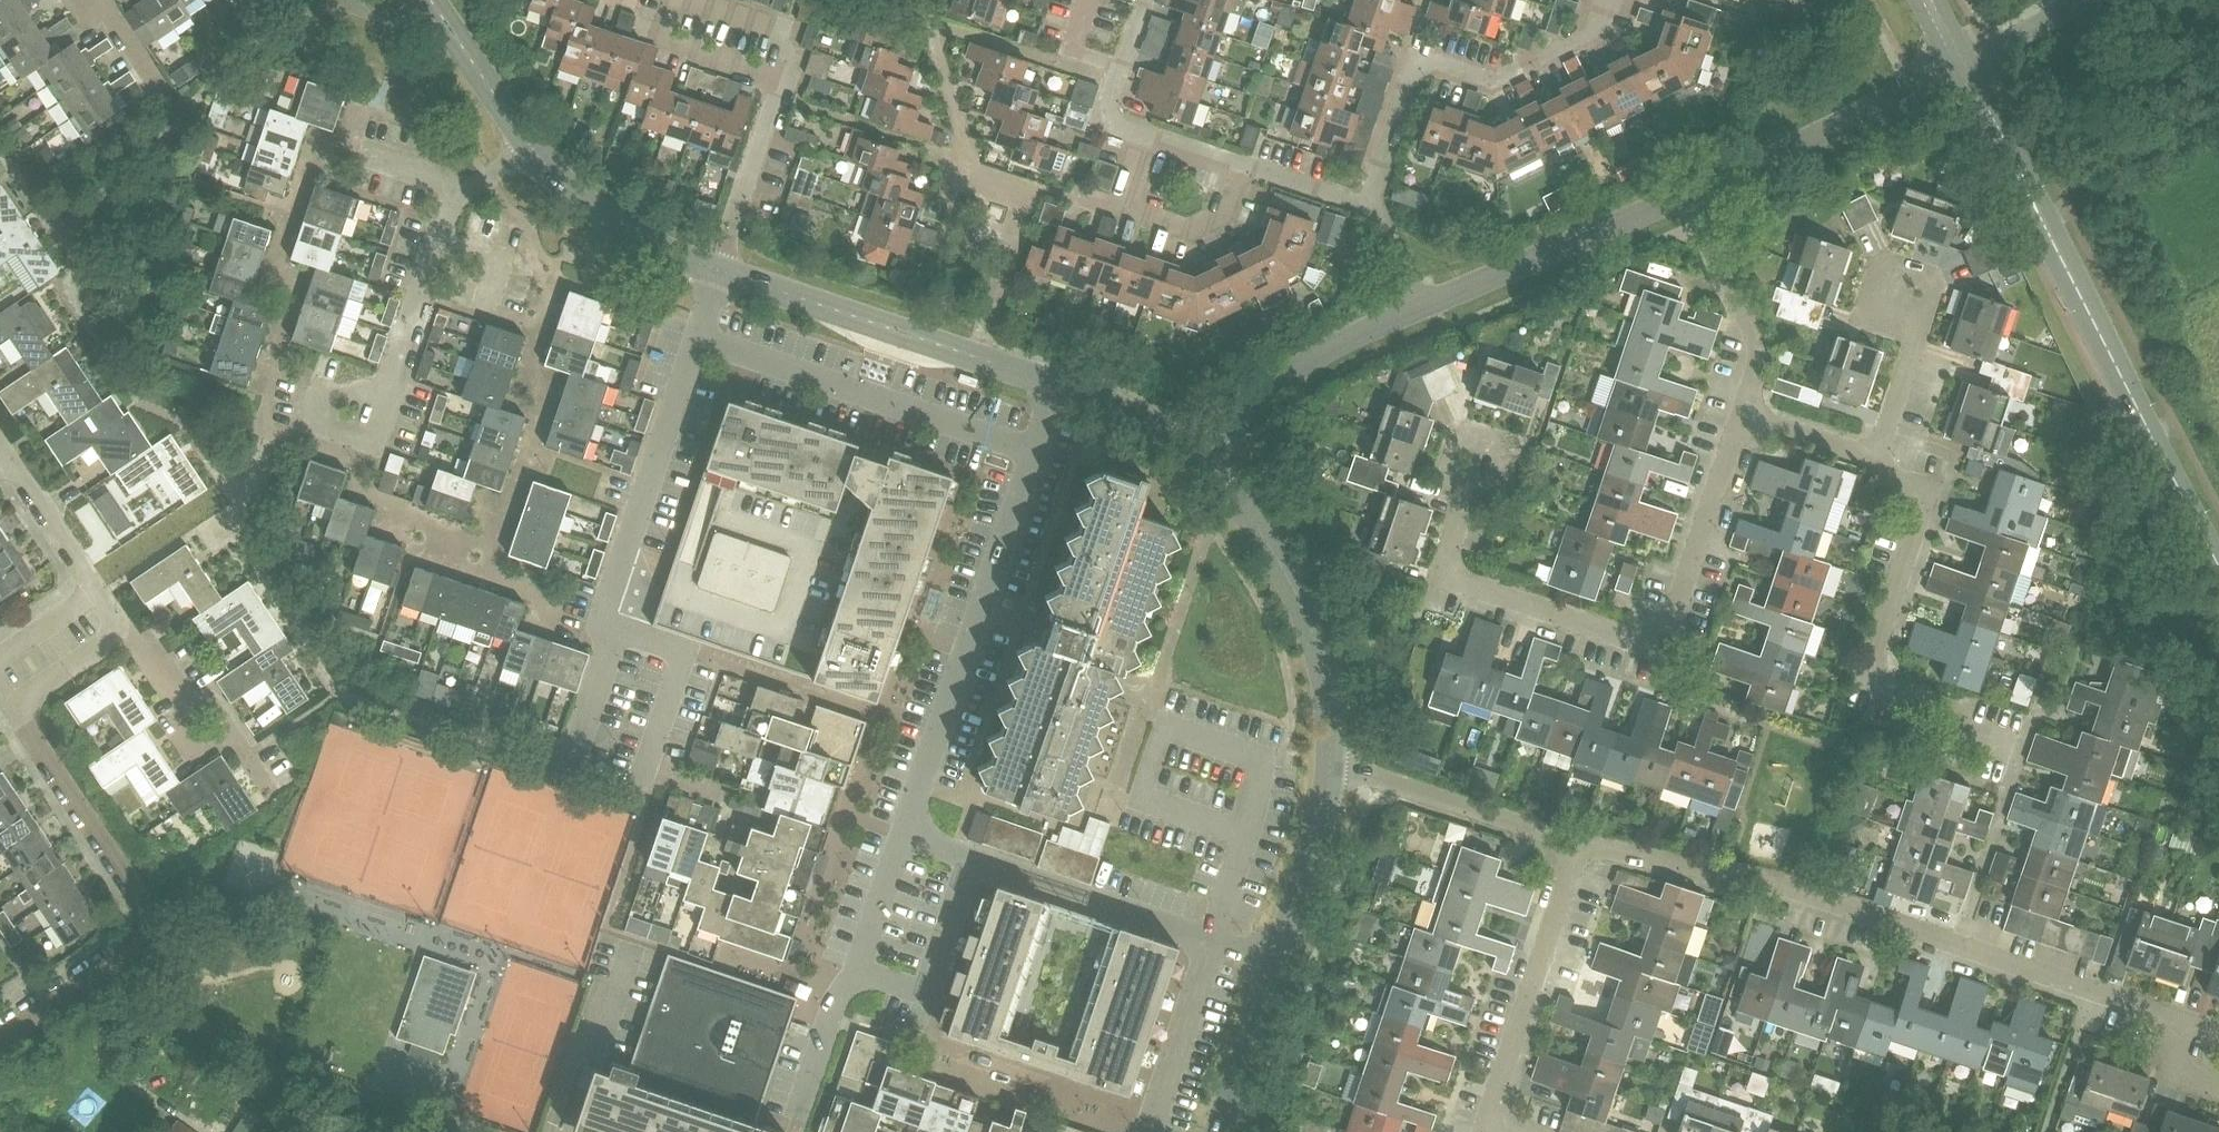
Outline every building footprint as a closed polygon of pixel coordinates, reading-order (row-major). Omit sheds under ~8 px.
[(0,19),(0,44),(32,22),(26,13),(31,9),(29,6),(32,5),(29,0),(0,19)] [(29,0),(32,5),(39,0),(0,0),(0,19),(29,0)] [(142,0),(122,14),(145,47),(173,29),(153,0),(142,0)] [(173,29),(190,17),(184,8),(178,0),(153,0),(173,29)] [(275,0),(258,0),(265,12),(278,5),(275,0)] [(551,17),(557,0),(531,0),(528,9),(551,17)] [(551,17),(546,33),(543,32),(542,38),(545,39),(546,35),(569,43),(582,4),(573,1),(573,0),(557,0),(551,17)] [(938,6),(946,9),(972,18),(994,25),(1000,27),(1008,3),(1004,2),(999,0),(956,0),(955,0),(940,0),(938,6)] [(1155,4),(1167,8),(1185,14),(1182,22),(1220,34),(1221,31),(1228,12),(1192,0),(1156,0),(1155,4)] [(1228,12),(1231,0),(1192,0),(1228,12)] [(1301,5),(1312,8),(1315,0),(1302,0),(1301,5)] [(1354,4),(1409,23),(1414,7),(1398,1),(1398,0),(1356,0),(1354,4)] [(1452,1),(1490,13),(1490,14),(1507,20),(1508,20),(1514,0),(1452,0),(1452,1)] [(1553,8),(1565,11),(1575,15),(1578,4),(1568,0),(1556,0),(1553,8)] [(1656,48),(1688,74),(1697,81),(1701,68),(1699,67),(1709,36),(1704,34),(1707,24),(1710,26),(1716,9),(1690,0),(1687,0),(1682,16),(1663,10),(1661,15),(1657,29),(1662,31),(1656,48)] [(1431,3),(1427,18),(1442,22),(1483,36),(1490,14),(1490,13),(1452,1),(1450,9),(1431,3)] [(583,79),(585,73),(587,68),(586,68),(598,29),(590,26),(596,9),(582,4),(569,43),(564,59),(562,58),(560,63),(562,64),(560,71),(583,79)] [(1347,25),(1347,26),(1385,38),(1388,30),(1405,35),(1409,23),(1354,4),(1347,25)] [(849,14),(842,34),(845,35),(861,41),(861,40),(899,53),(903,41),(903,39),(885,33),(888,23),(850,11),(849,14)] [(617,27),(624,30),(629,15),(621,13),(617,27)] [(636,18),(629,15),(624,30),(632,32),(636,18)] [(64,17),(56,23),(63,33),(71,27),(64,17)] [(1756,35),(1761,21),(1748,17),(1743,31),(1756,35)] [(1323,38),(1322,42),(1360,55),(1362,47),(1375,51),(1380,53),(1385,38),(1347,26),(1347,25),(1330,19),(1323,38)] [(63,33),(56,23),(45,30),(43,27),(37,30),(32,22),(0,44),(0,60),(4,65),(52,34),(55,39),(63,33)] [(1150,29),(1147,35),(1161,40),(1212,57),(1213,54),(1220,34),(1182,22),(1178,36),(1175,35),(1171,36),(1167,34),(1163,33),(1150,29)] [(801,47),(813,51),(820,28),(809,24),(801,47)] [(583,79),(605,86),(622,37),(598,29),(586,68),(587,68),(585,73),(583,79)] [(15,82),(34,70),(55,55),(49,47),(54,43),(52,40),(55,39),(52,34),(4,65),(15,82)] [(1147,35),(1145,43),(1158,48),(1161,49),(1166,50),(1169,54),(1171,55),(1167,69),(1205,82),(1211,60),(1212,57),(1161,40),(1147,35)] [(605,86),(627,93),(644,44),(622,37),(605,86)] [(98,44),(105,54),(113,48),(107,39),(98,44)] [(861,41),(853,64),(854,65),(870,70),(870,69),(909,83),(914,68),(896,62),(899,53),(861,40),(861,41)] [(1315,61),(1314,66),(1386,89),(1388,81),(1374,77),(1367,75),(1363,73),(1359,70),(1355,69),(1360,55),(1322,42),(1315,61)] [(74,43),(55,55),(34,70),(45,87),(93,55),(96,59),(105,54),(98,44),(88,52),(86,49),(80,52),(74,43)] [(973,43),(968,58),(985,64),(982,72),(1020,85),(1028,62),(973,43)] [(644,44),(627,93),(625,100),(648,107),(648,108),(661,70),(652,67),(658,49),(644,44)] [(1638,51),(1620,60),(1641,102),(1648,99),(1650,103),(1683,87),(1682,83),(1688,74),(1656,48),(1640,55),(1638,51)] [(813,51),(805,73),(813,76),(826,80),(834,57),(813,51)] [(45,87),(56,103),(96,76),(91,67),(96,64),(94,61),(96,59),(93,55),(45,87)] [(200,70),(192,59),(170,74),(178,85),(200,70)] [(1641,102),(1620,60),(1606,67),(1608,72),(1597,77),(1618,119),(1635,111),(1643,107),(1641,102)] [(1301,61),(1293,85),(1300,87),(1306,89),(1344,102),(1349,88),(1352,89),(1358,89),(1362,90),(1369,93),(1383,97),(1386,89),(1314,66),(1308,64),(1301,61)] [(863,92),(862,93),(865,94),(880,99),(880,98),(919,112),(924,97),(906,91),(909,83),(870,69),(870,70),(863,92)] [(1147,71),(1142,86),(1197,104),(1204,85),(1205,82),(1167,69),(1164,77),(1147,71)] [(664,138),(665,134),(665,133),(678,95),(670,92),(675,75),(661,70),(648,108),(648,107),(642,123),(640,122),(638,129),(642,130),(643,126),(662,132),(660,136),(664,138)] [(129,71),(121,77),(127,87),(135,81),(129,71)] [(258,71),(254,84),(264,88),(269,75),(258,71)] [(698,86),(706,89),(710,75),(703,72),(698,86)] [(982,72),(977,87),(994,92),(991,102),(1030,115),(1038,91),(1036,90),(1020,85),(982,72)] [(718,78),(710,75),(706,89),(713,91),(718,78)] [(119,92),(127,87),(121,77),(110,84),(108,81),(102,85),(96,76),(56,103),(67,120),(116,87),(119,92)] [(834,83),(826,80),(813,76),(809,88),(830,95),(834,83)] [(298,77),(291,97),(340,114),(347,93),(315,83),(298,77)] [(1620,123),(1618,119),(1597,77),(1588,82),(1586,77),(1571,84),(1592,126),(1601,122),(1605,131),(1620,123)] [(1097,97),(1101,86),(1078,79),(1074,89),(1097,97)] [(1553,146),(1555,150),(1557,154),(1573,147),(1571,143),(1550,101),(1541,105),(1539,100),(1529,80),(1515,87),(1525,107),(1524,107),(1545,149),(1553,146)] [(264,88),(254,84),(249,97),(260,101),(264,88)] [(1585,130),(1592,126),(1571,84),(1558,91),(1560,96),(1550,101),(1571,143),(1587,135),(1585,130)] [(1142,86),(1137,100),(1154,105),(1152,114),(1182,124),(1183,121),(1191,124),(1197,104),(1142,86)] [(86,147),(116,127),(109,117),(119,111),(112,101),(118,97),(116,94),(119,92),(116,87),(67,120),(86,147)] [(1304,93),(1298,112),(1354,130),(1372,136),(1376,124),(1358,118),(1359,115),(1354,114),(1342,109),(1344,102),(1306,89),(1304,93)] [(211,111),(216,112),(226,116),(233,96),(217,91),(211,111)] [(684,144),(687,145),(701,103),(678,95),(665,133),(665,134),(686,140),(684,144)] [(712,149),(707,162),(730,169),(753,100),(739,95),(736,105),(733,114),(725,111),(712,149)] [(309,122),(309,123),(334,131),(340,114),(291,97),(286,114),(296,117),(296,118),(309,122)] [(880,99),(872,122),(928,141),(933,126),(916,121),(919,112),(880,98),(880,99)] [(991,102),(986,116),(1004,122),(1002,130),(1040,143),(1040,142),(1047,121),(1044,120),(1044,119),(1030,115),(991,102)] [(691,142),(711,148),(712,149),(725,111),(701,103),(687,145),(690,146),(691,142)] [(1425,131),(1418,152),(1435,158),(1436,153),(1445,156),(1459,112),(1434,104),(1425,131)] [(1545,149),(1524,107),(1506,116),(1509,122),(1494,130),(1496,170),(1505,169),(1507,173),(1539,158),(1537,154),(1545,149)] [(270,108),(264,128),(302,141),(309,123),(309,122),(296,118),(296,117),(286,114),(270,108)] [(222,129),(226,116),(216,112),(211,111),(206,124),(222,129)] [(1090,119),(1067,111),(1063,123),(1086,131),(1090,119)] [(1292,130),(1290,134),(1314,143),(1327,147),(1328,147),(1331,138),(1345,142),(1349,144),(1367,150),(1372,136),(1354,130),(1298,112),(1292,130)] [(1487,171),(1496,170),(1494,130),(1476,124),(1477,118),(1459,112),(1445,156),(1453,159),(1452,164),(1486,175),(1487,171)] [(22,123),(17,115),(5,124),(11,131),(22,123)] [(1191,124),(1188,131),(1211,139),(1213,131),(1203,128),(1195,125),(1191,124)] [(1247,124),(1240,145),(1254,149),(1261,128),(1247,124)] [(33,137),(24,125),(16,131),(24,143),(33,137)] [(789,127),(785,138),(815,148),(819,136),(789,127)] [(264,128),(258,146),(296,160),(302,141),(264,128)] [(855,162),(857,163),(870,167),(870,166),(909,180),(914,166),(896,160),(899,150),(862,137),(864,131),(855,128),(845,158),(848,160),(847,162),(854,165),(855,162)] [(1002,130),(997,144),(1015,151),(1012,160),(1054,174),(1061,177),(1070,149),(1062,146),(1055,144),(1054,147),(1040,142),(1040,143),(1002,130)] [(208,135),(204,148),(214,152),(219,139),(208,135)] [(1096,161),(1098,161),(1102,150),(1081,142),(1077,154),(1096,161)] [(258,146),(252,164),(290,178),(296,160),(258,146)] [(210,165),(214,152),(204,148),(199,161),(210,165)] [(1641,159),(1645,168),(1668,157),(1664,149),(1641,159)] [(803,156),(798,170),(812,175),(817,161),(803,156)] [(1646,169),(1645,168),(1641,159),(1616,171),(1620,181),(1646,169)] [(1096,161),(1088,186),(1109,194),(1118,169),(1098,161),(1096,161)] [(862,191),(867,192),(880,197),(880,196),(918,208),(923,195),(906,189),(909,180),(870,166),(870,167),(857,163),(849,186),(862,191)] [(245,183),(271,192),(284,196),(290,178),(252,164),(245,183)] [(675,184),(662,179),(658,191),(670,196),(675,184)] [(1,232),(24,217),(0,180),(0,231),(1,232)] [(795,182),(791,193),(811,199),(815,189),(795,182)] [(1392,191),(1389,199),(1390,199),(1401,203),(1406,188),(1397,185),(1394,184),(1392,191)] [(310,203),(349,217),(358,220),(364,201),(316,185),(310,203)] [(1914,235),(1918,237),(1932,195),(1904,186),(1890,227),(1892,228),(1889,234),(1912,242),(1914,235)] [(1543,197),(1550,212),(1570,202),(1562,187),(1543,197)] [(860,214),(868,217),(936,240),(938,232),(919,226),(916,223),(913,222),(918,208),(880,196),(880,197),(867,192),(860,214)] [(788,202),(802,207),(812,210),(815,200),(811,199),(791,193),(788,202)] [(1864,193),(1851,199),(1864,225),(1876,219),(1864,193)] [(1961,205),(1932,195),(1918,237),(1946,246),(1961,205)] [(1270,207),(1264,227),(1269,229),(1264,245),(1294,272),(1299,265),(1304,267),(1315,233),(1310,232),(1314,222),(1316,222),(1321,207),(1291,198),(1286,213),(1270,207)] [(1852,231),(1864,225),(1851,199),(1839,206),(1852,231)] [(1480,202),(1472,222),(1491,229),(1498,209),(1480,202)] [(343,236),(349,217),(310,203),(303,222),(343,236)] [(184,207),(180,220),(190,224),(194,211),(184,207)] [(785,207),(780,219),(777,229),(784,232),(792,209),(785,207)] [(796,212),(789,231),(800,235),(807,215),(796,212)] [(1344,222),(1324,215),(1317,241),(1337,247),(1344,222)] [(386,230),(396,233),(401,220),(390,216),(386,230)] [(41,285),(61,271),(24,217),(1,232),(0,233),(0,265),(16,254),(38,287),(41,285)] [(234,217),(227,237),(266,250),(273,230),(234,217)] [(933,247),(936,240),(868,217),(867,220),(872,221),(865,242),(866,243),(861,257),(884,265),(889,250),(902,255),(907,241),(914,241),(933,247)] [(1087,286),(1096,289),(1110,245),(1117,222),(1103,217),(1094,246),(1082,242),(1068,286),(1085,292),(1087,286)] [(190,224),(180,220),(175,233),(185,237),(190,224)] [(303,222),(297,240),(337,254),(343,236),(303,222)] [(1041,251),(1032,247),(1024,270),(1043,276),(1044,272),(1053,275),(1051,280),(1068,286),(1082,242),(1073,239),(1075,234),(1058,229),(1055,237),(1047,234),(1041,251)] [(381,243),(392,247),(396,233),(386,230),(381,243)] [(1798,263),(1838,277),(1847,248),(1808,234),(1798,263)] [(266,250),(227,237),(221,255),(260,268),(266,250)] [(1961,252),(1967,264),(1994,252),(1988,239),(1961,252)] [(291,258),(316,267),(330,271),(337,254),(297,240),(291,258)] [(166,242),(161,255),(172,259),(176,246),(166,242)] [(1125,250),(1110,245),(1096,289),(1104,292),(1102,297),(1119,303),(1134,258),(1123,255),(1125,250)] [(1287,279),(1293,272),(1264,245),(1248,253),(1245,249),(1227,258),(1247,298),(1255,294),(1257,300),(1288,284),(1287,279)] [(2007,246),(2005,247),(1994,252),(1967,264),(1973,278),(2000,265),(2005,276),(2017,270),(2018,270),(2007,246)] [(374,266),(384,270),(389,256),(378,253),(374,266)] [(167,272),(172,259),(161,255),(157,268),(167,272)] [(221,255),(215,274),(254,287),(260,268),(221,255)] [(1138,303),(1147,306),(1161,262),(1147,257),(1145,262),(1134,258),(1119,303),(1136,309),(1138,303)] [(1211,271),(1196,279),(1198,319),(1207,318),(1209,324),(1241,308),(1239,302),(1247,298),(1227,258),(1209,267),(1211,271)] [(1189,321),(1198,319),(1196,279),(1179,273),(1180,268),(1161,262),(1147,306),(1155,309),(1153,314),(1188,325),(1189,321)] [(1770,298),(1779,301),(1797,308),(1801,296),(1828,305),(1838,277),(1798,263),(1788,291),(1774,286),(1770,298)] [(384,270),(374,266),(369,279),(380,283),(384,270)] [(330,271),(316,267),(310,284),(350,298),(356,280),(330,271)] [(1641,297),(1634,319),(1710,344),(1715,331),(1675,317),(1681,301),(1677,300),(1681,287),(1625,268),(1618,289),(1641,297)] [(209,291),(234,300),(248,304),(248,303),(254,287),(215,274),(209,291)] [(310,284),(304,303),(344,316),(350,298),(310,284)] [(185,288),(180,301),(191,305),(195,292),(185,288)] [(568,290),(561,308),(601,321),(607,303),(568,290)] [(1952,318),(1999,334),(2009,306),(1968,292),(1967,293),(1961,291),(1952,318)] [(391,297),(387,310),(397,314),(402,301),(391,297)] [(1312,316),(1324,310),(1318,298),(1310,303),(1308,307),(1312,316)] [(248,304),(234,300),(228,318),(266,331),(273,312),(248,303),(248,304)] [(30,370),(53,355),(41,338),(45,335),(47,334),(48,332),(50,328),(50,325),(49,322),(48,320),(36,303),(29,301),(20,307),(16,301),(0,312),(0,343),(8,338),(30,370)] [(187,318),(191,305),(180,301),(176,315),(187,318)] [(1805,310),(1797,308),(1779,301),(1774,315),(1801,324),(1805,310)] [(304,303),(298,321),(338,334),(344,316),(304,303)] [(555,326),(595,339),(601,321),(561,308),(555,326)] [(393,327),(397,314),(387,310),(382,323),(393,327)] [(435,312),(431,325),(441,329),(446,315),(435,312)] [(209,332),(222,336),(260,349),(266,331),(228,318),(215,313),(209,332)] [(1990,362),(1999,334),(1952,318),(1943,345),(1949,347),(1949,348),(1990,362)] [(1705,358),(1710,344),(1634,319),(1624,348),(1661,360),(1666,345),(1705,358)] [(338,334),(298,321),(292,339),(331,353),(338,334)] [(478,341),(517,353),(523,335),(485,322),(478,341)] [(642,322),(638,333),(649,337),(653,325),(642,322)] [(172,325),(168,338),(178,342),(183,328),(172,325)] [(437,342),(441,329),(431,325),(427,338),(437,342)] [(595,339),(555,326),(549,344),(588,357),(595,339)] [(379,333),(374,346),(385,350),(389,337),(379,333)] [(649,337),(638,333),(633,348),(644,352),(648,338),(649,337)] [(1882,351),(1876,349),(1876,348),(1836,334),(1826,363),(1873,379),(1882,351)] [(260,349),(222,336),(216,354),(254,367),(260,349)] [(178,342),(168,338),(164,351),(174,355),(178,342)] [(511,372),(517,353),(478,341),(472,359),(511,372)] [(599,361),(588,357),(549,344),(542,363),(568,372),(582,376),(593,380),(599,361)] [(380,363),(385,350),(374,346),(370,360),(380,363)] [(0,390),(0,396),(12,414),(45,391),(67,424),(100,402),(64,348),(53,355),(30,370),(0,390)] [(1676,399),(1690,403),(1695,389),(1655,376),(1661,360),(1624,348),(1614,377),(1676,399)] [(434,352),(423,349),(419,362),(429,365),(434,352)] [(216,354),(210,372),(248,385),(254,367),(216,354)] [(1472,395),(1500,405),(1514,365),(1486,355),(1472,395)] [(639,365),(637,360),(630,358),(626,370),(636,374),(639,365)] [(505,390),(511,372),(472,359),(466,377),(505,390)] [(1541,374),(1514,365),(1500,405),(1527,415),(1537,388),(1550,393),(1560,366),(1546,361),(1541,374)] [(425,378),(429,365),(419,362),(414,375),(425,378)] [(1864,406),(1873,379),(1826,363),(1817,391),(1857,405),(1857,404),(1864,406)] [(1445,364),(1432,369),(1444,395),(1456,390),(1445,364)] [(2005,366),(2000,379),(2027,387),(2031,375),(2005,366)] [(1430,401),(1444,395),(1432,369),(1419,375),(1430,401)] [(621,384),(631,388),(636,374),(626,370),(621,384)] [(607,385),(593,380),(582,376),(568,372),(562,388),(601,401),(607,385)] [(1600,372),(1590,402),(1607,407),(1651,422),(1656,408),(1671,414),(1671,412),(1676,399),(1614,377),(1600,372)] [(2031,377),(2028,386),(2035,389),(2039,378),(2031,375),(2031,377)] [(499,408),(505,390),(466,377),(460,396),(486,404),(487,403),(499,408)] [(1802,386),(1775,377),(1771,390),(1797,399),(1802,386)] [(2022,402),(2027,387),(2000,379),(1996,391),(1970,382),(1969,384),(1963,381),(1954,408),(2000,424),(2010,397),(2022,402)] [(562,388),(556,407),(595,420),(609,425),(615,406),(601,401),(562,388)] [(436,393),(432,406),(443,409),(447,396),(436,393)] [(116,471),(137,457),(152,447),(128,412),(124,414),(111,395),(100,402),(67,424),(45,439),(60,461),(94,438),(116,471)] [(655,401),(645,397),(639,414),(650,418),(655,401)] [(1685,417),(1690,403),(1676,399),(1671,412),(1685,417)] [(780,417),(762,412),(759,411),(742,405),(728,400),(652,624),(874,699),(876,700),(887,665),(893,648),(913,591),(918,574),(919,570),(925,553),(945,496),(951,479),(952,476),(908,461),(891,455),(843,439),(826,433),(823,432),(806,426),(780,417)] [(1386,402),(1375,431),(1422,447),(1432,419),(1425,417),(1426,416),(1386,402)] [(480,422),(518,435),(524,416),(499,408),(487,403),(486,404),(480,422)] [(438,423),(443,409),(432,406),(428,419),(438,423)] [(589,438),(595,420),(556,407),(550,425),(589,438)] [(1597,438),(1613,443),(1641,452),(1651,422),(1607,407),(1597,438)] [(2000,424),(1954,408),(1944,435),(1951,437),(1950,439),(1990,452),(2000,424)] [(634,429),(645,433),(650,418),(639,414),(634,429)] [(512,453),(518,435),(480,422),(474,440),(512,453)] [(582,457),(589,438),(550,425),(543,444),(582,457)] [(435,433),(424,429),(420,443),(430,446),(435,433)] [(1354,454),(1349,467),(1375,475),(1380,463),(1406,472),(1406,471),(1412,473),(1422,447),(1375,431),(1366,458),(1354,454)] [(163,469),(185,502),(207,487),(171,434),(152,447),(137,457),(116,471),(130,492),(163,469)] [(631,439),(626,452),(637,456),(641,443),(631,439)] [(506,471),(512,453),(474,440),(468,459),(506,471)] [(435,448),(430,446),(420,443),(416,456),(431,461),(435,448)] [(1686,482),(1690,469),(1677,464),(1641,452),(1613,443),(1604,472),(1641,484),(1646,468),(1686,482)] [(1677,464),(1690,469),(1695,455),(1681,450),(1677,464)] [(389,451),(388,457),(383,470),(399,475),(405,457),(389,451)] [(637,456),(626,452),(620,471),(630,475),(637,456)] [(2003,455),(1999,468),(2037,481),(2039,474),(2021,461),(2003,455)] [(1758,459),(1753,473),(1829,499),(1839,469),(1803,456),(1797,472),(1758,459)] [(1983,463),(1969,458),(1964,472),(1978,477),(1983,463)] [(462,477),(474,481),(500,490),(506,471),(468,459),(463,476),(462,477)] [(297,498),(315,504),(328,466),(310,460),(297,498)] [(347,472),(328,466),(315,504),(332,510),(333,510),(337,497),(338,498),(347,472)] [(469,498),(474,481),(462,477),(463,476),(436,467),(430,486),(469,498)] [(1371,489),(1375,475),(1349,467),(1345,480),(1371,489)] [(1998,468),(1988,498),(2033,513),(2043,483),(2037,481),(1999,468),(1998,468)] [(1005,800),(1005,801),(1004,802),(1026,809),(1028,804),(1065,816),(1068,807),(1080,802),(1074,790),(1078,779),(1090,773),(1084,761),(1088,750),(1100,744),(1094,732),(1098,720),(1109,715),(1104,703),(1107,691),(1119,686),(1113,673),(1111,672),(1112,670),(1123,674),(1126,665),(1138,659),(1132,647),(1136,636),(1147,630),(1142,618),(1145,607),(1157,601),(1151,589),(1155,578),(1167,572),(1161,560),(1165,549),(1177,543),(1171,530),(1169,530),(1170,525),(1133,513),(1139,495),(1142,496),(1147,479),(1138,476),(1126,472),(1125,473),(1127,474),(1125,478),(1101,469),(1100,474),(1098,473),(1085,480),(1091,491),(1088,502),(1075,509),(1081,520),(1078,531),(1066,538),(1071,550),(1068,560),(1056,567),(1062,579),(1058,590),(1046,596),(1052,608),(1049,616),(1051,617),(1042,644),(1034,641),(1032,646),(1030,645),(1018,653),(1023,663),(1020,674),(1008,680),(1014,692),(1010,703),(998,709),(1004,721),(1000,732),(988,738),(994,750),(990,762),(978,767),(984,779),(981,788),(1007,797),(1006,801),(1005,800)] [(392,494),(399,475),(383,470),(377,489),(392,494)] [(1604,472),(1594,501),(1671,527),(1676,513),(1635,499),(1641,484),(1604,472)] [(1753,473),(1748,487),(1788,500),(1782,516),(1819,528),(1836,534),(1846,504),(1829,499),(1753,473)] [(526,499),(565,512),(571,494),(532,481),(526,499)] [(469,498),(430,486),(424,505),(462,518),(469,498)] [(94,500),(117,533),(131,524),(109,490),(94,500)] [(1375,521),(1416,535),(1417,531),(1424,533),(1432,509),(1425,507),(1426,506),(1385,492),(1375,521)] [(323,535),(343,542),(355,503),(338,498),(337,497),(333,510),(332,510),(323,535)] [(2045,517),(2033,513),(1988,498),(1983,514),(1953,504),(1949,517),(2026,543),(2035,546),(2045,517)] [(559,531),(565,512),(526,499),(520,517),(559,531)] [(1666,541),(1671,527),(1594,501),(1584,530),(1612,539),(1620,542),(1626,527),(1666,541)] [(355,503),(343,542),(360,548),(361,548),(366,534),(374,510),(355,503)] [(602,525),(612,529),(617,515),(606,512),(602,525)] [(1771,544),(1783,548),(1810,557),(1819,528),(1782,516),(1777,531),(1738,518),(1733,532),(1771,544)] [(553,549),(559,531),(520,517),(514,536),(553,549)] [(2038,547),(2035,546),(2026,543),(1949,517),(1944,531),(1984,544),(1979,560),(2028,577),(2038,547)] [(1412,547),(1416,535),(1375,521),(1366,548),(1352,543),(1347,557),(1374,566),(1379,552),(1407,562),(1407,561),(1413,563),(1418,549),(1412,547)] [(11,541),(0,524),(0,548),(11,541)] [(1557,554),(1602,569),(1612,539),(1584,530),(1567,524),(1557,554)] [(597,538),(608,541),(612,529),(602,525),(597,538)] [(1767,557),(1771,544),(1733,532),(1729,545),(1767,557)] [(368,579),(370,579),(384,540),(366,534),(361,548),(360,548),(351,573),(353,574),(351,581),(353,585),(357,587),(361,588),(365,586),(368,579)] [(508,554),(547,567),(553,549),(514,536),(508,554)] [(299,551),(303,541),(290,537),(287,547),(299,551)] [(402,547),(384,540),(370,579),(389,586),(402,547)] [(23,559),(11,541),(0,548),(0,574),(23,559)] [(316,545),(303,541),(299,551),(313,555),(316,545)] [(177,579),(199,612),(221,597),(184,543),(130,580),(144,601),(177,579)] [(594,548),(589,562),(600,565),(605,552),(594,548)] [(1826,563),(1810,557),(1783,548),(1773,578),(1816,593),(1826,563)] [(1591,599),(1602,569),(1557,554),(1546,584),(1591,599)] [(0,574),(0,599),(35,577),(23,559),(0,574)] [(1617,574),(1631,578),(1635,565),(1622,560),(1617,574)] [(1934,562),(1929,576),(2006,602),(2019,607),(2029,577),(2028,577),(1979,560),(1974,575),(1934,562)] [(600,565),(589,562),(585,574),(596,578),(600,565)] [(432,572),(415,566),(402,606),(419,612),(432,572)] [(308,583),(327,589),(330,578),(311,572),(308,583)] [(438,618),(451,578),(432,572),(419,612),(438,618)] [(1626,593),(1631,578),(1617,574),(1612,588),(1626,593)] [(1996,632),(2006,602),(1929,576),(1925,590),(1964,603),(1959,619),(1996,632)] [(344,583),(330,578),(327,589),(341,594),(344,583)] [(451,578),(438,618),(456,624),(469,584),(451,578)] [(1773,578),(1763,607),(1807,622),(1816,593),(1773,578)] [(199,612),(192,616),(206,638),(240,616),(262,649),(270,644),(283,635),(246,580),(221,597),(199,612)] [(1738,583),(1733,597),(1747,601),(1752,588),(1738,583)] [(2084,588),(2080,587),(2070,583),(2066,592),(2081,597),(2084,588)] [(469,584),(456,624),(475,630),(488,591),(469,584)] [(490,647),(493,636),(506,597),(488,591),(475,630),(471,641),(490,647)] [(525,603),(506,597),(493,636),(511,642),(512,643),(517,629),(517,628),(525,603)] [(1733,597),(1729,610),(1768,623),(1763,640),(1799,652),(1815,657),(1824,628),(1807,622),(1763,607),(1747,601),(1733,597)] [(1456,716),(1461,699),(1487,622),(1473,617),(1460,658),(1443,652),(1431,689),(1426,705),(1456,716)] [(1996,632),(1959,619),(1954,634),(1914,621),(1909,634),(1986,661),(1996,632)] [(1501,627),(1487,622),(1461,699),(1490,708),(1502,672),(1487,667),(1501,627)] [(503,668),(520,673),(533,634),(517,629),(512,643),(511,642),(503,668)] [(520,673),(539,679),(552,640),(533,634),(520,673)] [(1938,678),(1976,691),(1986,661),(1909,634),(1904,649),(1944,662),(1938,678)] [(215,680),(231,702),(264,680),(286,713),(309,698),(280,659),(292,650),(283,635),(270,644),(262,649),(215,680)] [(1490,708),(1519,718),(1520,718),(1530,691),(1542,656),(1547,642),(1531,637),(1518,678),(1502,672),(1490,708)] [(407,647),(384,639),(380,650),(404,658),(407,647)] [(552,640),(539,679),(557,685),(570,646),(552,640)] [(1718,642),(1713,656),(1789,682),(1799,652),(1763,640),(1758,655),(1718,642)] [(1560,646),(1547,642),(1542,656),(1555,661),(1560,646)] [(589,653),(570,646),(557,685),(576,691),(589,653)] [(407,647),(404,658),(418,662),(422,651),(407,647)] [(1748,683),(1742,699),(1780,711),(1789,682),(1713,656),(1709,670),(1748,683)] [(2075,681),(2070,695),(2085,700),(2100,705),(2145,721),(2153,723),(2159,704),(2152,701),(2161,673),(2116,658),(2105,691),(2075,681)] [(156,719),(147,705),(119,664),(64,701),(78,722),(111,700),(133,733),(142,728),(156,719)] [(1579,691),(1592,696),(1597,681),(1583,676),(1579,691)] [(418,679),(413,694),(430,699),(436,684),(418,679)] [(1598,774),(1600,768),(1612,732),(1597,727),(1611,686),(1597,681),(1592,696),(1572,755),(1568,763),(1598,774)] [(744,704),(744,706),(790,722),(791,720),(797,702),(803,704),(805,700),(751,682),(751,684),(756,686),(750,706),(744,704)] [(436,683),(431,700),(448,706),(453,691),(454,689),(436,683)] [(453,691),(448,706),(465,711),(470,696),(453,691)] [(1558,701),(1530,691),(1520,718),(1519,718),(1514,735),(1543,745),(1558,701)] [(1558,701),(1543,745),(1572,755),(1592,696),(1579,691),(1574,706),(1558,701)] [(487,697),(473,692),(466,711),(480,716),(487,697)] [(2080,713),(2085,700),(2070,695),(2066,709),(2080,713)] [(1628,784),(1630,777),(1656,701),(1642,696),(1628,737),(1612,732),(1600,768),(1598,774),(1628,784)] [(1656,701),(1630,777),(1660,787),(1661,785),(1671,750),(1657,746),(1670,705),(1656,701)] [(866,721),(816,704),(794,769),(793,771),(822,780),(821,782),(840,788),(840,787),(843,787),(842,788),(844,788),(866,721)] [(2135,750),(2145,721),(2100,705),(2090,734),(2117,744),(2131,748),(2135,750)] [(790,722),(744,706),(743,707),(749,709),(742,728),(742,729),(764,737),(764,738),(765,739),(779,743),(777,750),(786,753),(796,722),(791,720),(790,722)] [(502,726),(506,714),(494,710),(490,722),(502,726)] [(522,720),(506,714),(502,726),(518,731),(522,720)] [(1675,740),(1671,750),(1661,785),(1690,795),(1705,750),(1710,736),(1715,720),(1701,716),(1691,745),(1675,740)] [(533,717),(529,728),(542,732),(545,721),(533,717)] [(782,765),(786,753),(777,750),(779,743),(765,739),(764,738),(764,737),(742,729),(742,728),(714,719),(714,721),(720,724),(713,743),(696,737),(692,747),(704,752),(707,743),(721,748),(754,759),(756,760),(757,757),(782,765)] [(1715,720),(1710,736),(1724,740),(1729,725),(1715,720)] [(558,725),(545,721),(542,732),(554,737),(558,725)] [(2199,724),(2195,723),(2189,722),(2186,735),(2196,737),(2199,724)] [(165,791),(179,782),(142,728),(133,733),(87,764),(102,786),(124,771),(147,804),(165,791)] [(2117,744),(2090,734),(2081,731),(2076,747),(2035,733),(2031,746),(2107,773),(2121,777),(2131,748),(2117,744)] [(704,752),(692,747),(687,763),(713,772),(718,756),(721,748),(707,743),(704,752)] [(2097,802),(2107,773),(2031,746),(2026,761),(2066,775),(2061,790),(2094,801),(2097,802)] [(1734,759),(1705,750),(1690,795),(1720,805),(1713,827),(1725,831),(1732,809),(1751,753),(1738,748),(1734,759)] [(213,760),(179,782),(165,791),(179,813),(212,790),(231,816),(236,824),(258,809),(221,755),(213,760)] [(806,821),(826,828),(840,788),(821,782),(822,780),(793,771),(794,769),(782,765),(757,757),(756,760),(754,759),(747,779),(744,779),(740,789),(751,793),(754,784),(767,788),(760,808),(768,811),(779,815),(779,813),(806,822),(806,821)] [(1957,817),(1967,787),(1922,771),(1912,801),(1957,817)] [(13,793),(0,774),(0,802),(13,793)] [(2210,775),(2198,776),(2199,792),(2211,792),(2210,775)] [(2044,802),(2029,796),(2024,810),(2039,815),(2084,830),(2094,801),(2061,790),(2049,785),(2044,802)] [(2029,796),(2015,792),(2011,805),(2024,810),(2029,796)] [(13,793),(0,802),(0,828),(25,811),(13,793)] [(670,794),(666,806),(676,809),(680,798),(670,794)] [(768,811),(760,808),(732,799),(729,808),(765,820),(768,811)] [(1902,830),(1947,845),(1952,831),(1982,841),(1986,827),(1973,822),(1957,817),(1912,801),(1906,799),(1896,828),(1902,830)] [(2218,820),(2218,818),(2218,802),(2217,801),(2208,812),(2218,820)] [(700,817),(703,806),(693,802),(689,813),(700,817)] [(2019,824),(2024,810),(2011,805),(2006,819),(2019,824)] [(1977,808),(1973,822),(1986,827),(1991,813),(1977,808)] [(2074,859),(2084,830),(2039,815),(2024,810),(2019,824),(2034,829),(2029,844),(2074,859)] [(3,852),(37,829),(39,827),(35,821),(33,822),(25,811),(0,828),(0,848),(3,852)] [(967,838),(980,843),(989,816),(976,811),(967,838)] [(818,853),(826,828),(806,821),(806,822),(779,813),(779,815),(775,824),(772,834),(797,842),(796,845),(818,853)] [(666,876),(667,876),(685,825),(683,824),(682,828),(663,821),(665,817),(663,816),(645,869),(646,869),(648,865),(667,871),(666,876)] [(993,847),(1002,820),(989,816),(980,843),(993,847)] [(1063,825),(1057,842),(1099,856),(1110,823),(1089,816),(1084,833),(1063,825)] [(993,847),(1007,852),(1016,825),(1002,820),(993,847)] [(732,823),(727,838),(737,841),(742,827),(732,823)] [(685,825),(667,876),(665,882),(686,889),(682,902),(683,902),(707,832),(705,831),(704,835),(685,828),(686,825),(685,825)] [(1007,852),(1020,856),(1029,829),(1016,825),(1007,852)] [(811,872),(818,853),(796,845),(797,842),(772,834),(751,827),(745,844),(743,848),(811,872)] [(49,847),(37,829),(3,852),(15,870),(49,847)] [(1029,829),(1020,856),(1032,861),(1042,834),(1029,829)] [(1892,860),(1953,881),(1966,885),(1970,872),(1941,862),(1947,845),(1902,830),(1892,860)] [(696,934),(711,889),(717,872),(721,861),(720,860),(718,868),(698,861),(704,843),(712,846),(716,835),(707,832),(683,902),(684,903),(684,900),(704,907),(694,934),(696,934)] [(783,886),(804,893),(811,872),(743,848),(745,844),(737,841),(727,838),(723,849),(740,855),(734,872),(756,879),(757,876),(783,886)] [(1036,867),(1051,872),(1060,844),(1057,842),(1045,839),(1036,867)] [(1451,874),(1529,901),(1534,887),(1493,873),(1499,857),(1451,840),(1441,870),(1451,874)] [(1064,876),(1073,848),(1060,844),(1051,872),(1064,876)] [(2074,859),(2029,844),(2019,874),(2064,889),(2074,859)] [(15,870),(28,889),(62,865),(49,847),(15,870)] [(1064,876),(1077,881),(1086,853),(1073,848),(1064,876)] [(2009,855),(1996,851),(1991,864),(2004,869),(2009,855)] [(1098,857),(1086,853),(1077,881),(1089,885),(1098,857)] [(1877,888),(1872,902),(1888,908),(1893,893),(1927,905),(1932,888),(1948,894),(1953,881),(1892,860),(1882,889),(1877,888)] [(730,864),(721,861),(717,872),(726,875),(730,864)] [(1999,883),(2004,869),(1991,864),(1986,878),(1999,883)] [(74,882),(62,865),(28,889),(19,894),(25,903),(34,897),(39,905),(74,882)] [(1826,886),(1837,889),(1842,873),(1832,869),(1826,886)] [(1525,914),(1529,901),(1451,874),(1441,870),(1431,900),(1434,901),(1441,903),(1478,916),(1484,900),(1525,914)] [(2034,911),(2046,916),(2054,918),(2064,889),(2019,874),(2009,903),(2021,907),(2034,911)] [(756,879),(750,898),(797,914),(804,893),(783,886),(757,876),(756,879)] [(1617,884),(1613,896),(1689,923),(1699,893),(1663,880),(1657,897),(1617,884)] [(1962,898),(1966,885),(1953,881),(1948,894),(1962,898)] [(87,901),(74,882),(39,905),(52,924),(87,901)] [(945,1032),(1126,1093),(1176,946),(995,884),(945,1032)] [(731,896),(711,889),(696,934),(697,935),(698,930),(718,937),(716,941),(719,941),(720,938),(735,943),(742,922),(744,916),(750,898),(741,895),(735,893),(736,890),(733,889),(731,896)] [(1679,951),(1689,923),(1613,896),(1608,911),(1649,924),(1644,939),(1679,951)] [(742,922),(789,938),(797,914),(750,898),(744,916),(742,922)] [(59,947),(99,919),(87,901),(52,924),(45,929),(56,946),(59,947)] [(1473,931),(1478,916),(1441,903),(1434,901),(1425,930),(1432,932),(1459,943),(1494,954),(1508,959),(1513,945),(1473,931)] [(2011,934),(2021,907),(2009,903),(2000,930),(2011,934)] [(2150,974),(2164,934),(2168,920),(2127,906),(2115,940),(2128,945),(2122,964),(2150,974)] [(2011,934),(2024,938),(2034,911),(2021,907),(2011,934)] [(1,931),(12,923),(2,909),(0,911),(0,930),(1,931)] [(2024,938),(2036,942),(2046,916),(2034,911),(2024,938)] [(629,916),(624,930),(647,938),(652,923),(629,916)] [(2059,920),(2054,918),(2046,916),(2036,942),(2050,947),(2059,920)] [(2218,997),(2218,920),(2214,918),(2213,922),(2209,934),(2197,968),(2210,972),(2203,992),(2218,997)] [(2168,920),(2164,934),(2150,974),(2177,983),(2183,963),(2197,968),(2209,934),(2213,922),(2202,919),(2198,931),(2168,920)] [(2050,947),(2063,951),(2072,924),(2059,920),(2050,947)] [(742,922),(735,943),(782,959),(789,938),(742,922)] [(1,931),(10,945),(21,937),(12,923),(1,931)] [(652,923),(647,938),(655,941),(660,926),(652,923)] [(2063,951),(2075,955),(2085,929),(2072,924),(2063,951)] [(1450,971),(1459,943),(1432,932),(1425,930),(1414,926),(1404,956),(1450,971)] [(1366,943),(1370,932),(1355,927),(1351,938),(1366,943)] [(2075,955),(2088,959),(2098,933),(2085,929),(2075,955)] [(2098,933),(2088,959),(2101,964),(2110,937),(2098,933)] [(671,934),(667,945),(679,948),(682,937),(671,934)] [(1598,942),(1594,954),(1608,959),(1624,964),(1667,980),(1669,981),(1679,951),(1644,939),(1638,956),(1598,942)] [(1733,1008),(1764,1019),(1789,943),(1775,939),(1762,977),(1745,972),(1742,981),(1735,979),(1730,995),(1737,998),(1733,1008)] [(1789,943),(1764,1019),(1793,1029),(1805,993),(1789,988),(1793,976),(1798,978),(1808,950),(1789,943)] [(16,954),(26,968),(37,961),(28,946),(16,954)] [(755,1122),(760,1107),(786,1031),(797,998),(725,973),(668,953),(629,1066),(612,1060),(608,1072),(605,1071),(594,1067),(573,1129),(583,1131),(784,1131),(755,1122)] [(1508,959),(1494,954),(1490,968),(1504,973),(1508,959)] [(1589,968),(1619,979),(1614,994),(1658,1009),(1668,1012),(1677,983),(1669,981),(1667,980),(1624,964),(1608,959),(1594,954),(1589,968)] [(1908,976),(1914,960),(1900,955),(1894,972),(1908,976)] [(1444,987),(1450,971),(1404,956),(1394,985),(1440,1001),(1454,1006),(1468,1010),(1473,997),(1444,987)] [(1820,998),(1805,993),(1793,1029),(1822,1039),(1823,1035),(1848,962),(1834,958),(1820,998)] [(396,1037),(404,1040),(412,1042),(432,1050),(440,1052),(447,1032),(453,1034),(473,971),(438,960),(433,975),(419,970),(396,1037)] [(1908,976),(1895,1012),(1896,1012),(1888,1037),(1889,1038),(1917,1047),(1929,1011),(1913,1006),(1927,964),(1914,960),(1908,976)] [(1853,1045),(1867,1002),(1851,996),(1861,967),(1848,962),(1823,1035),(1853,1045)] [(1917,1047),(1945,1057),(1971,980),(1958,976),(1944,1016),(1929,1011),(1917,1047)] [(1986,985),(1971,980),(1945,1057),(1976,1067),(1977,1065),(1987,1031),(1972,1026),(1986,985)] [(1418,1026),(1417,1026),(1423,1028),(1428,1013),(1463,1025),(1468,1010),(1454,1006),(1440,1001),(1394,985),(1386,982),(1376,1012),(1381,1013),(1418,1026)] [(1559,992),(1555,1005),(1569,1011),(1573,997),(1559,992)] [(1604,1023),(1645,1038),(1648,1038),(1658,1009),(1614,994),(1604,1023)] [(2005,1075),(2020,1029),(2030,1001),(2019,997),(2015,1009),(2014,1009),(2013,1011),(2000,1022),(1991,1019),(1987,1031),(1977,1065),(2005,1075)] [(2045,1006),(2030,1001),(2020,1029),(2005,1075),(2002,1083),(2033,1094),(2036,1085),(2051,1040),(2035,1034),(2041,1019),(2045,1006)] [(1896,1012),(1895,1012),(1867,1002),(1853,1045),(1883,1055),(1889,1038),(1888,1037),(1896,1012)] [(1638,1058),(1645,1038),(1604,1023),(1569,1011),(1555,1005),(1550,1020),(1590,1033),(1585,1049),(1621,1061),(1624,1053),(1638,1058)] [(1413,1041),(1417,1026),(1418,1026),(1381,1013),(1371,1042),(1449,1069),(1453,1054),(1413,1041)] [(857,1029),(849,1051),(892,1065),(899,1043),(857,1029)] [(412,1042),(408,1054),(428,1061),(432,1050),(412,1042)] [(1444,1082),(1449,1069),(1371,1042),(1361,1072),(1398,1084),(1403,1068),(1444,1082)] [(1534,1065),(1611,1090),(1621,1061),(1585,1049),(1580,1065),(1539,1051),(1534,1065)] [(867,1081),(910,1097),(918,1074),(892,1065),(849,1051),(841,1074),(841,1075),(866,1083),(867,1081)] [(1801,1063),(1785,1058),(1779,1075),(1794,1081),(1801,1063)] [(2088,1065),(2075,1061),(2054,1123),(2067,1128),(2075,1124),(2096,1131),(2104,1109),(2118,1069),(2090,1059),(2088,1065)] [(1311,1061),(1304,1083),(1311,1085),(1318,1088),(1325,1065),(1318,1063),(1311,1061)] [(1564,1107),(1578,1112),(1590,1116),(1601,1120),(1611,1090),(1534,1065),(1530,1078),(1570,1091),(1564,1107)] [(2146,1079),(2118,1069),(2104,1109),(2132,1119),(2146,1079)] [(1352,1100),(1354,1101),(1400,1117),(1415,1122),(1429,1127),(1434,1113),(1393,1100),(1398,1084),(1361,1072),(1352,1100)] [(918,1074),(910,1097),(903,1119),(906,1120),(919,1125),(919,1127),(920,1127),(921,1125),(941,1131),(955,1089),(935,1082),(936,1080),(926,1076),(922,1075),(918,1074)] [(903,1119),(910,1097),(867,1081),(866,1083),(841,1075),(835,1093),(860,1102),(859,1103),(882,1111),(882,1113),(903,1119)] [(1712,1108),(1716,1097),(1689,1088),(1689,1086),(1676,1082),(1664,1116),(1678,1121),(1674,1131),(1705,1131),(1712,1108)] [(941,1131),(964,1131),(976,1096),(955,1089),(941,1131)] [(827,1116),(874,1131),(875,1131),(882,1113),(882,1111),(859,1103),(860,1102),(835,1093),(835,1094),(827,1116)] [(991,1122),(972,1115),(978,1097),(976,1096),(964,1131),(988,1131),(991,1122)] [(1705,1131),(1750,1131),(1758,1109),(1744,1105),(1744,1106),(1716,1097),(1712,1108),(1705,1131)] [(1400,1117),(1354,1101),(1344,1131),(1348,1131),(1395,1131),(1400,1117)] [(1649,1104),(1644,1118),(1659,1123),(1664,1109),(1649,1104)] [(988,1131),(1013,1131),(1015,1126),(1021,1108),(1015,1107),(1009,1125),(992,1119),(991,1122),(988,1131)] [(1578,1112),(1564,1107),(1557,1131),(1571,1131),(1578,1112)] [(234,1128),(240,1131),(251,1131),(261,1117),(248,1108),(234,1128)] [(1020,1128),(1026,1110),(1021,1108),(1015,1126),(1013,1131),(1031,1131),(1020,1128)] [(1750,1131),(1782,1131),(1766,1126),(1770,1113),(1758,1109),(1750,1131)] [(2192,1121),(2163,1111),(2156,1131),(2188,1131),(2192,1121)] [(1590,1116),(1578,1112),(1571,1131),(1585,1131),(1590,1116)] [(827,1116),(822,1131),(874,1131),(827,1116)] [(1603,1120),(1601,1120),(1590,1116),(1585,1131),(1598,1131),(1603,1120)] [(1598,1131),(1613,1131),(1616,1125),(1603,1120),(1598,1131)] [(2188,1131),(2218,1131),(2218,1130),(2218,1129),(2218,1124),(2206,1120),(2204,1125),(2192,1121),(2188,1131)] [(1058,1121),(1055,1131),(1089,1131),(1058,1121)] [(1429,1127),(1415,1122),(1412,1131),(1428,1131),(1429,1127)] [(177,1124),(171,1131),(189,1131),(177,1124)]
